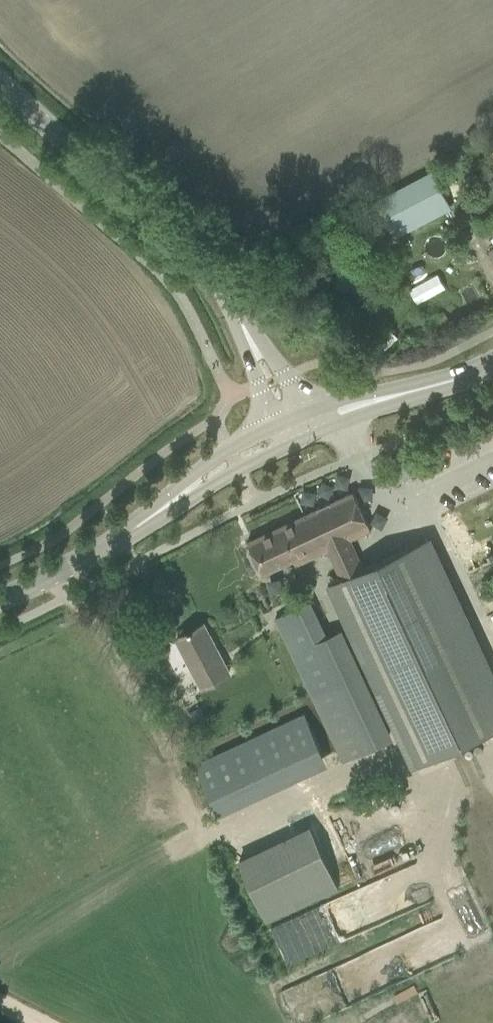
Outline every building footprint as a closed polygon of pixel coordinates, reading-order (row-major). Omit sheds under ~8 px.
[(378,202),(392,231),(446,202),(431,174),(378,202)] [(363,568),(350,540),(371,530),(353,491),(248,541),(263,574),(294,559),(296,565),(329,550),(342,578),(363,568)] [(427,539),(363,568),(342,578),(330,584),(415,766),(492,730),(492,681),(427,539)] [(293,652),(346,760),(394,737),(341,629),(327,636),(310,601),(276,618),(292,652),(293,652)] [(176,639),(201,687),(229,672),(205,625),(176,639)] [(200,707),(188,713),(193,724),(205,718),(200,707)] [(327,765),(304,712),(194,763),(218,816),(327,765)] [(322,853),(340,846),(329,820),(311,827),(322,853)] [(310,826),(236,857),(263,920),(336,890),(310,826)] [(414,863),(356,887),(371,922),(429,898),(414,863)]
